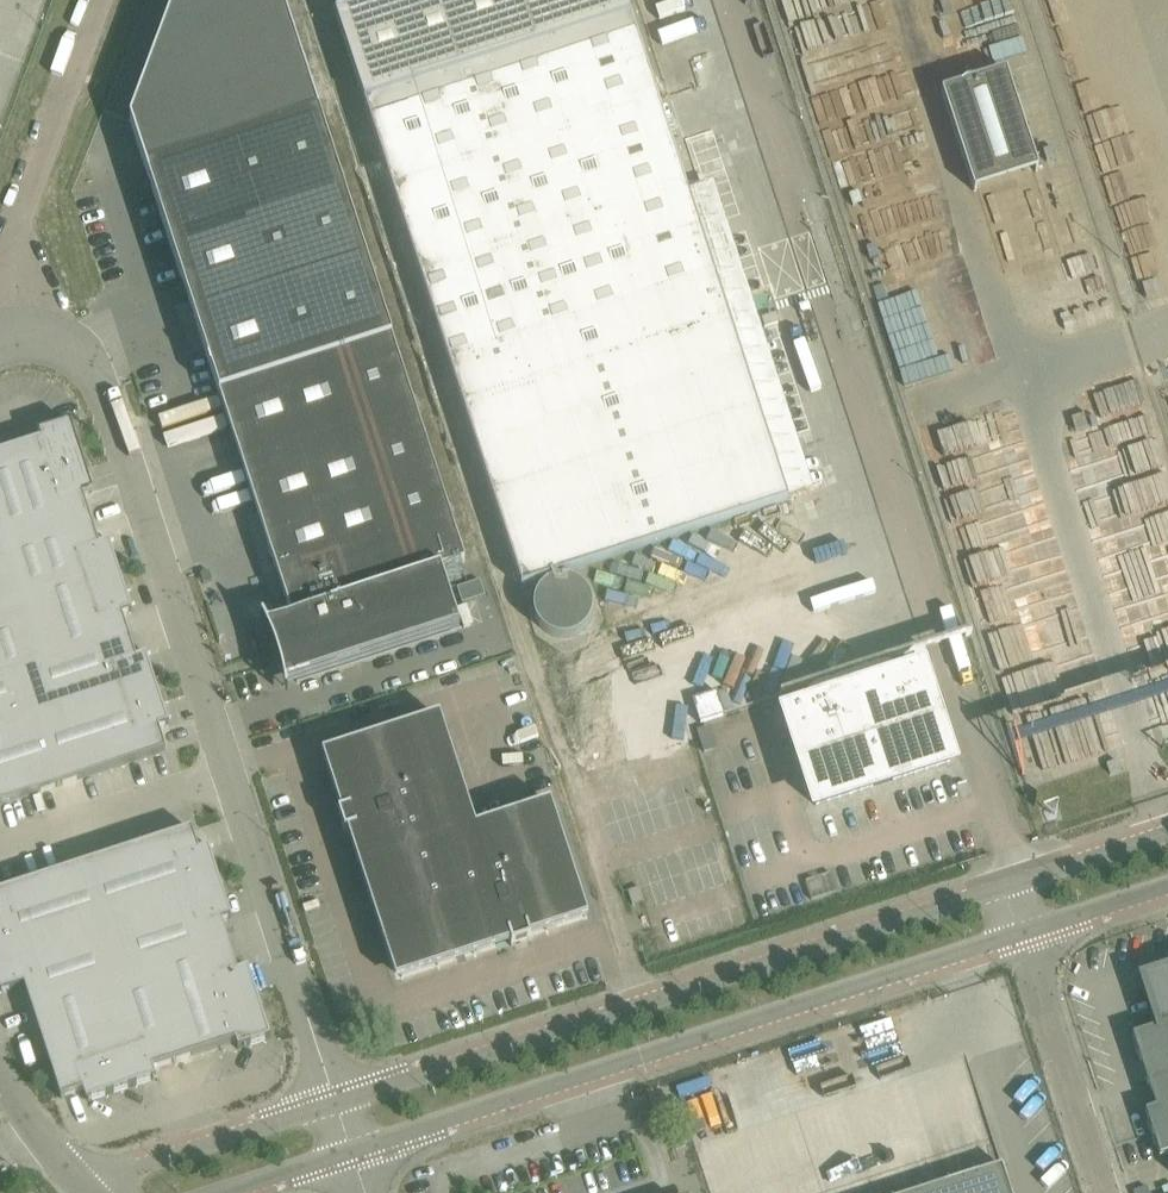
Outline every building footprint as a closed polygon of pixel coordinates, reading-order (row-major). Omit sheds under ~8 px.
[(625,0),(381,0),(335,15),(522,588),(789,502),(625,0)] [(1062,28),(1093,145),(1139,133),(1131,105),(1110,110),(1101,78),(1128,71),(1121,44),(1099,49),(1091,20),(1062,28)] [(975,193),(1039,172),(1006,73),(942,94),(975,193)] [(465,565),(319,114),(146,171),(189,303),(205,350),(292,620),(265,628),(274,648),(280,667),(285,688),(298,684),(460,631),(441,573),(465,565)] [(1149,165),(1125,171),(1131,197),(1155,191),(1149,165)] [(1167,269),(1167,246),(1152,251),(1138,252),(1158,245),(1154,231),(1153,209),(1149,195),(1149,217),(1130,218),(1130,244),(1135,258),(1135,259),(1141,277),(1146,277),(1167,269)] [(1071,418),(1075,431),(1087,428),(1083,414),(1071,418)] [(122,617),(132,614),(110,545),(100,548),(92,523),(83,498),(93,494),(71,424),(38,435),(41,443),(0,456),(0,807),(166,753),(159,731),(169,728),(154,681),(147,658),(137,661),(122,617)] [(780,696),(781,697),(781,699),(782,698),(788,717),(787,717),(817,808),(951,764),(921,674),(920,674),(914,656),(926,652),(925,649),(780,696)] [(700,725),(725,717),(717,693),(692,701),(700,725)] [(440,719),(383,737),(323,756),(342,815),(339,816),(345,835),(348,834),(397,983),(511,946),(512,948),(531,942),(530,939),(589,920),(576,880),(575,880),(551,805),(476,830),(440,719)] [(230,949),(222,923),(232,920),(224,897),(209,850),(199,854),(192,831),(0,894),(0,995),(25,987),(62,1100),(84,1093),(87,1103),(157,1080),(153,1070),(236,1044),(238,1051),(271,1040),(248,971),(238,974),(230,949)] [(1144,981),(1160,1029),(1133,1038),(1156,1110),(1145,1114),(1160,1159),(1167,1156),(1167,973),(1144,981)] [(1003,1167),(922,1192),(1011,1192),(1003,1167)]
